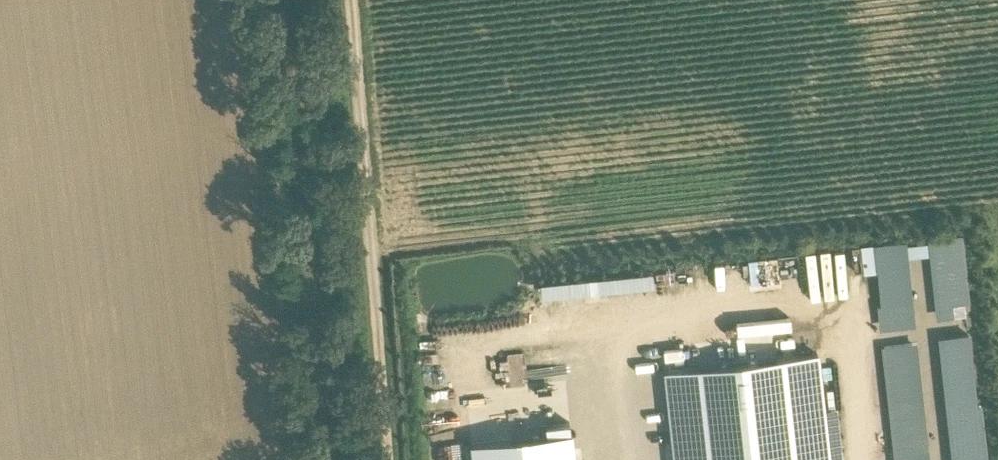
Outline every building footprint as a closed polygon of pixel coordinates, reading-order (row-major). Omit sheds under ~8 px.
[(864,271),(881,271),(883,321),(910,320),(909,300),(913,300),(910,239),(862,241),(864,271)] [(964,300),(961,240),(910,243),(911,253),(937,252),(939,302),(964,300)] [(656,270),(543,275),(544,289),(657,284),(656,270)] [(941,334),(951,459),(986,459),(976,331),(941,334)] [(886,343),(895,459),(930,459),(921,340),(886,343)] [(663,370),(674,459),(829,459),(817,353),(663,370)] [(474,459),(574,459),(570,431),(472,443),(474,459)]
